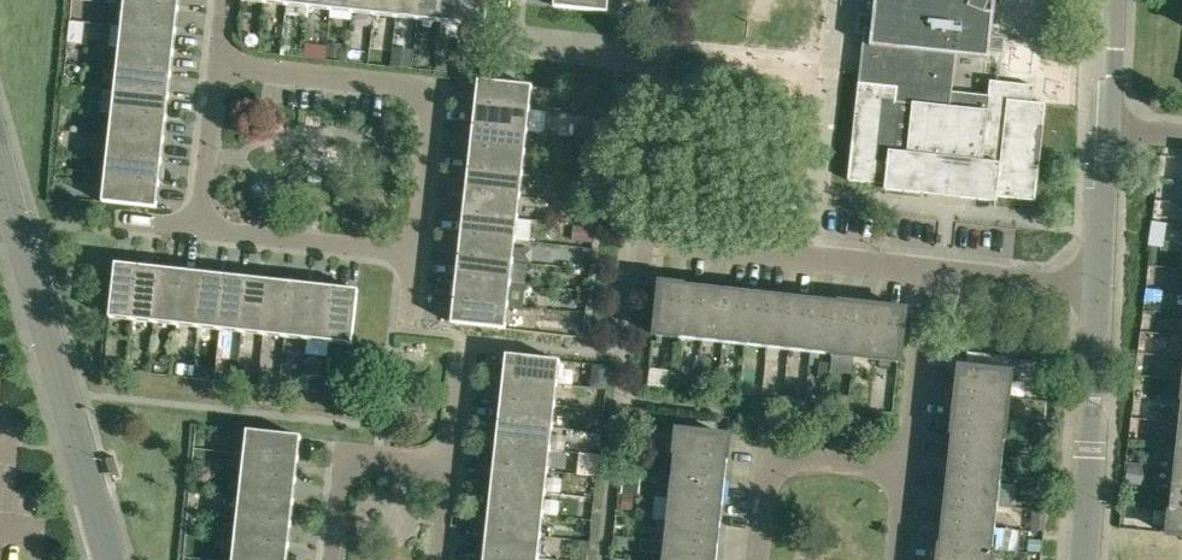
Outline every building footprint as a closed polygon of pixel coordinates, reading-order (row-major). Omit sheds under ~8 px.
[(124,3),(178,9),(179,0),(124,0),(124,3)] [(308,7),(330,10),(331,0),(308,0),(308,7)] [(330,10),(352,12),(353,0),(331,0),(330,10)] [(352,12),(374,14),(375,0),(353,0),(352,12)] [(396,17),(397,0),(375,0),(374,14),(396,17)] [(396,17),(417,19),(420,0),(397,0),(396,17)] [(417,19),(439,22),(442,0),(420,0),(417,19)] [(439,22),(461,24),(464,0),(442,0),(439,22)] [(461,24),(484,26),(487,0),(464,0),(461,24)] [(606,13),(608,0),(554,0),(553,7),(606,13)] [(873,15),(859,14),(856,33),(864,34),(848,180),(885,184),(885,190),(995,202),(997,202),(998,197),(1035,201),(1046,104),(1032,102),(1034,86),(990,81),(988,98),(952,94),(956,56),(989,60),(990,50),(1003,52),(1005,38),(992,36),(995,0),(875,0),(873,15)] [(124,3),(121,25),(175,31),(178,9),(124,3)] [(173,53),(175,31),(121,25),(119,47),(173,53)] [(328,43),(327,58),(341,59),(342,44),(328,43)] [(170,75),(173,53),(119,47),(117,69),(170,75)] [(304,57),(325,59),(326,49),(305,47),(304,57)] [(394,47),(392,65),(411,67),(413,49),(394,47)] [(436,57),(435,67),(448,68),(449,59),(436,57)] [(170,75),(117,69),(114,91),(168,97),(170,75)] [(475,102),(529,108),(531,86),(478,80),(475,102)] [(165,119),(168,97),(114,91),(112,113),(165,119)] [(475,102),(473,124),(527,130),(529,108),(475,102)] [(109,135),(163,141),(165,119),(112,113),(109,135)] [(578,123),(577,135),(604,138),(606,126),(578,123)] [(473,124),(470,146),(524,152),(527,130),(473,124)] [(161,163),(163,141),(109,135),(107,157),(161,163)] [(568,135),(567,150),(585,152),(586,137),(568,135)] [(524,152),(470,146),(468,168),(522,174),(524,152)] [(158,185),(161,163),(107,157),(104,179),(158,185)] [(468,168),(466,190),(520,196),(522,174),(468,168)] [(156,208),(158,185),(104,179),(102,202),(156,208)] [(466,190),(463,212),(517,218),(520,196),(466,190)] [(517,218),(463,212),(461,234),(515,240),(517,218)] [(1153,221),(1151,244),(1163,245),(1166,222),(1153,221)] [(574,225),(572,241),(591,243),(593,227),(574,225)] [(461,234),(458,256),(512,262),(515,240),(461,234)] [(510,284),(512,262),(458,256),(456,278),(510,284)] [(108,317),(131,320),(137,266),(114,264),(108,317)] [(137,266),(131,320),(153,322),(159,269),(137,266)] [(181,271),(159,269),(153,322),(175,325),(181,271)] [(203,274),(181,271),(175,325),(197,327),(203,274)] [(225,276),(203,274),(197,327),(219,330),(225,276)] [(241,332),(247,279),(225,276),(219,330),(241,332)] [(456,278),(454,300),(508,306),(510,284),(456,278)] [(269,281),(247,279),(241,332),(263,335),(269,281)] [(291,283),(269,281),(263,335),(285,337),(291,283)] [(656,336),(680,338),(686,284),(662,282),(656,336)] [(285,337),(307,340),(313,286),(291,283),(285,337)] [(702,340),(708,287),(686,284),(680,338),(702,340)] [(335,288),(313,286),(307,340),(329,342),(335,288)] [(702,340),(724,343),(730,289),(708,287),(702,340)] [(357,291),(335,288),(329,342),(351,345),(357,291)] [(752,291),(730,289),(724,343),(745,345),(752,291)] [(745,345),(767,347),(774,294),(752,291),(745,345)] [(767,347),(789,350),(796,296),(774,294),(767,347)] [(789,350),(811,352),(817,298),(796,296),(789,350)] [(816,359),(817,353),(833,354),(839,300),(817,298),(811,352),(811,359),(816,359)] [(505,329),(508,306),(454,300),(451,323),(505,329)] [(833,354),(855,357),(861,303),(839,300),(833,354)] [(855,357),(877,359),(883,305),(861,303),(855,357)] [(877,359),(899,361),(905,307),(883,305),(877,359)] [(503,377),(557,383),(559,360),(506,354),(503,377)] [(156,362),(155,371),(166,372),(166,362),(156,362)] [(592,363),(590,388),(607,389),(609,374),(609,368),(610,365),(592,363)] [(177,364),(175,374),(193,376),(194,366),(177,364)] [(956,390),(1010,396),(1012,373),(958,367),(956,390)] [(310,375),(308,390),(323,392),(325,376),(310,374),(310,375)] [(270,376),(269,387),(281,388),(282,377),(270,376)] [(554,404),(557,383),(503,377),(501,399),(554,404)] [(1007,418),(1010,396),(956,390),(954,412),(1007,418)] [(501,399),(498,421),(552,426),(554,404),(501,399)] [(649,410),(632,408),(630,426),(647,428),(649,410)] [(1005,440),(1007,418),(954,412),(951,434),(1005,440)] [(550,448),(552,426),(498,421),(496,443),(550,448)] [(247,431),(245,452),(298,457),(300,437),(247,431)] [(676,431),(674,454),(728,460),(730,437),(676,431)] [(951,434),(949,456),(1003,462),(1005,440),(951,434)] [(550,448),(496,443),(493,464),(547,470),(550,448)] [(1181,468),(1181,446),(1176,445),(1174,467),(1181,468)] [(245,452),(242,474),(295,479),(298,457),(245,452)] [(674,454),(671,476),(725,482),(728,460),(674,454)] [(1000,483),(1003,462),(949,456),(946,478),(1000,483)] [(193,460),(193,469),(204,470),(205,461),(193,460)] [(1127,463),(1125,479),(1143,482),(1145,465),(1127,463)] [(545,492),(547,470),(493,464),(491,486),(545,492)] [(1174,467),(1171,489),(1181,490),(1181,468),(1174,467)] [(641,473),(624,472),(622,494),(634,494),(639,495),(641,473)] [(295,479),(242,474),(240,496),(293,502),(295,479)] [(671,476),(669,498),(723,503),(725,482),(671,476)] [(998,505),(1000,483),(946,478),(944,499),(998,505)] [(542,514),(545,492),(491,486),(488,508),(542,514)] [(1169,511),(1181,512),(1181,490),(1171,489),(1169,511)] [(633,510),(634,494),(622,494),(621,509),(633,510)] [(240,496),(237,518),(290,523),(293,502),(240,496)] [(667,519),(721,525),(723,503),(669,498),(667,519)] [(996,527),(998,505),(944,499),(942,521),(996,527)] [(540,536),(542,514),(488,508),(486,530),(540,536)] [(1169,511),(1167,533),(1181,534),(1181,512),(1169,511)] [(237,518),(235,539),(288,544),(290,523),(237,518)] [(667,519),(664,541),(718,547),(721,525),(667,519)] [(939,543),(993,549),(996,527),(942,521),(939,543)] [(537,558),(540,536),(486,530),(483,552),(537,558)] [(614,536),(613,545),(621,546),(622,536),(614,536)] [(288,544),(235,539),(232,559),(286,559),(288,544)] [(1029,539),(1027,551),(1040,552),(1041,540),(1029,539)] [(664,541),(662,559),(717,559),(718,547),(664,541)] [(993,549),(939,543),(938,559),(992,559),(993,549)]
